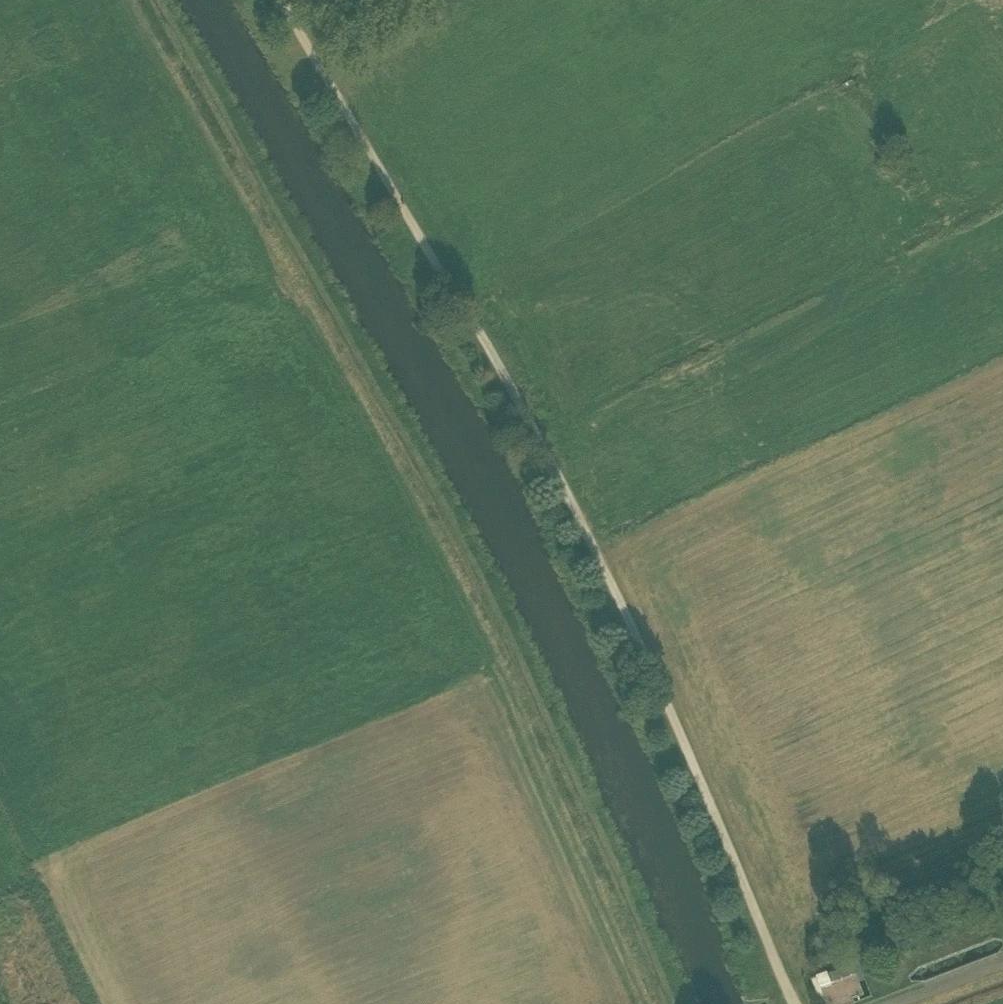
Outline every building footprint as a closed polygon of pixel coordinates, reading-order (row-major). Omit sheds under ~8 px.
[(913,983),(924,982),(999,954),(1002,948),(1002,942),(1002,941),(995,939),(919,968),(910,976),(913,983)] [(852,1003),(857,1003),(871,999),(859,965),(817,979),(820,989),(855,976),(862,995),(850,999),(852,1003)]
